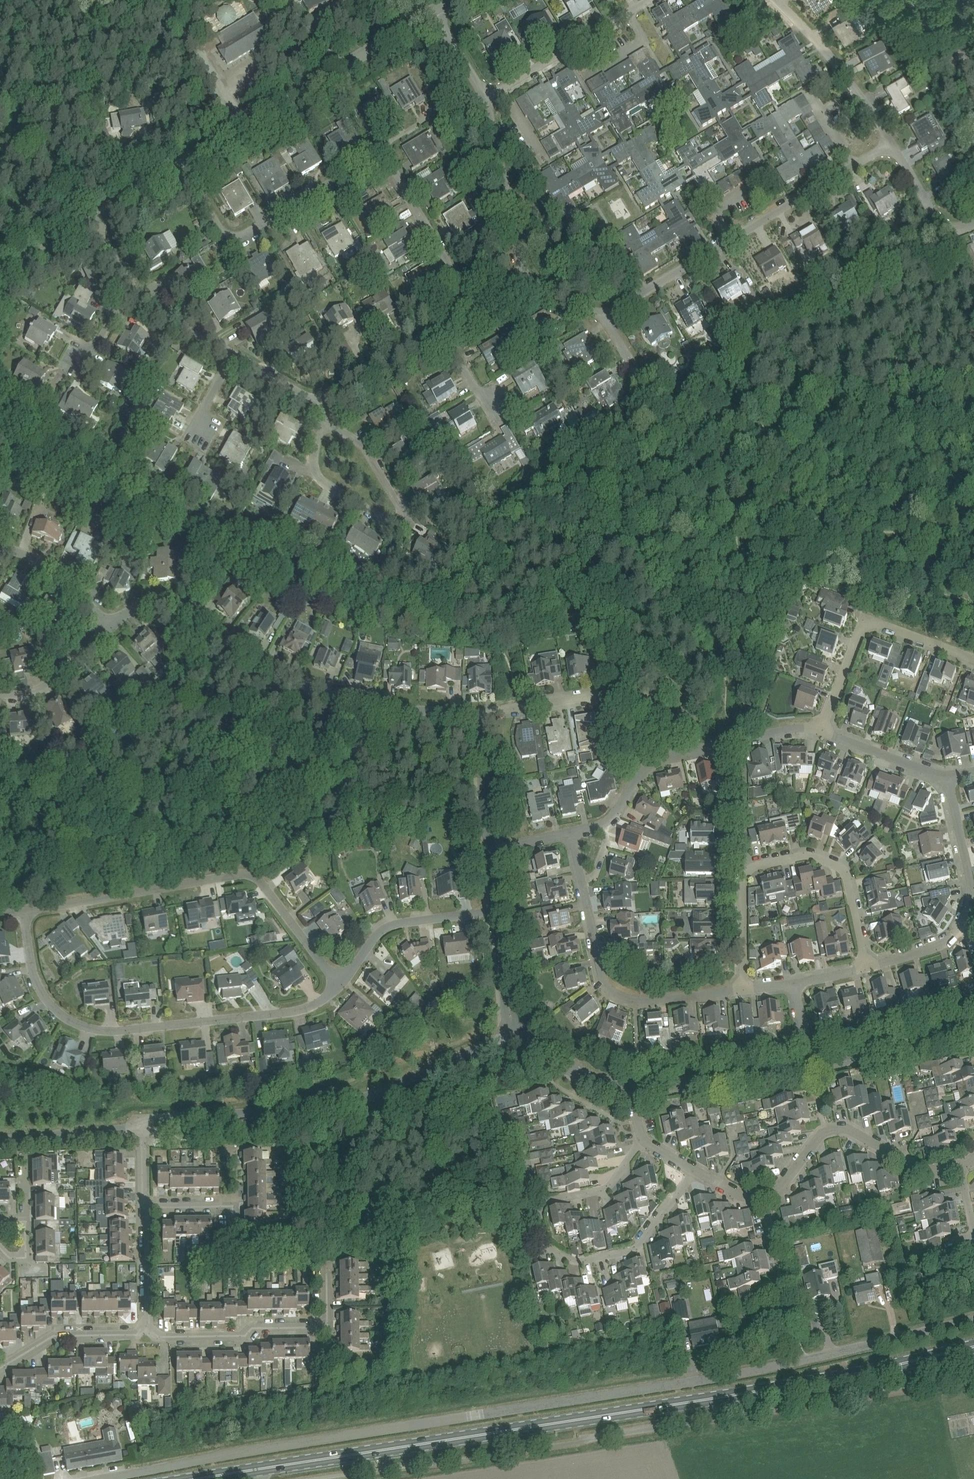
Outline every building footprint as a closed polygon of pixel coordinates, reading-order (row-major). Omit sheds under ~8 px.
[(310,15),(335,0),(301,0),(310,15)] [(571,11),(576,20),(577,20),(575,17),(582,13),(583,16),(584,15),(583,13),(590,9),(591,11),(586,2),(585,0),(564,0),(571,11)] [(689,7),(694,16),(720,0),(701,0),(689,7)] [(721,0),(720,0),(694,16),(699,23),(713,14),(721,27),(735,18),(726,3),(724,4),(721,0)] [(816,11),(824,6),(831,1),(831,0),(809,0),(816,11)] [(674,16),(667,3),(653,12),(662,28),(664,27),(667,32),(694,16),(689,7),(674,16)] [(855,6),(849,9),(841,15),(843,20),(834,25),(846,44),(854,39),(862,34),(859,29),(867,24),(860,13),(859,14),(855,6)] [(234,16),(231,8),(220,13),(223,21),(228,19),(234,16)] [(219,49),(228,65),(270,39),(269,37),(276,33),(268,21),(262,25),(259,21),(255,14),(217,36),(223,46),(219,49)] [(553,34),(548,25),(541,15),(523,27),(534,45),(529,48),(530,48),(553,34)] [(694,16),(667,32),(670,36),(668,37),(677,53),(692,45),(684,32),(699,23),(694,16)] [(519,54),(508,35),(513,32),(506,20),(496,27),(499,34),(484,43),(491,54),(501,49),(508,61),(519,54)] [(782,33),(778,27),(771,31),(776,38),(782,33)] [(776,73),(804,57),(801,52),(803,51),(793,35),(779,43),(786,56),(771,65),(776,73)] [(890,70),(882,56),(888,52),(887,52),(888,52),(882,42),(875,46),(859,55),(864,65),(866,64),(873,78),(873,79),(879,76),(890,70)] [(758,43),(751,46),(755,55),(762,52),(758,43)] [(706,86),(714,81),(706,66),(718,58),(709,44),(694,54),(695,55),(690,59),(706,86)] [(646,48),(640,51),(646,61),(652,58),(646,48)] [(641,64),(646,61),(640,51),(635,54),(641,64)] [(629,58),(630,59),(636,68),(641,64),(635,54),(629,58)] [(804,57),(776,73),(781,81),(796,72),(803,85),(818,76),(808,60),(806,61),(804,57)] [(637,69),(636,68),(630,59),(620,65),(626,76),(637,69)] [(668,69),(677,83),(689,75),(698,90),(706,86),(690,59),(685,61),(684,59),(668,69)] [(632,90),(637,98),(664,82),(660,77),(662,76),(653,60),(644,65),(638,68),(646,81),(632,90)] [(747,84),(749,89),(776,73),(771,65),(757,74),(749,61),(735,70),(745,86),(747,84)] [(918,63),(911,68),(915,73),(922,69),(918,63)] [(620,65),(615,69),(621,79),(626,76),(620,65)] [(555,80),(549,83),(566,110),(574,105),(565,91),(578,83),(569,69),(554,78),(555,80)] [(616,82),(621,79),(615,69),(610,71),(616,82)] [(611,85),(616,82),(610,71),(605,74),(610,83),(611,85)] [(604,73),(599,76),(605,86),(610,83),(605,74),(604,73)] [(767,90),(781,81),(776,73),(749,89),(752,94),(750,95),(760,111),(774,102),(767,90)] [(599,76),(594,79),(600,89),(605,86),(599,76)] [(411,77),(391,90),(397,100),(397,101),(398,102),(403,110),(415,103),(417,106),(426,101),(411,77)] [(391,90),(384,78),(378,82),(385,93),(389,91),(391,90)] [(594,93),(600,89),(594,79),(588,83),(594,93)] [(904,79),(894,85),(886,90),(893,102),(891,103),(898,115),(907,110),(910,108),(901,92),(909,87),(904,79)] [(714,81),(706,86),(722,112),(727,109),(728,111),(744,102),(736,88),(723,95),(714,81)] [(666,86),(664,82),(637,98),(641,106),(656,97),(663,109),(678,101),(668,85),(666,86)] [(444,86),(447,91),(453,87),(450,83),(444,86)] [(528,94),(533,102),(537,108),(550,101),(558,115),(566,110),(549,83),(545,86),(544,84),(528,94)] [(609,86),(604,89),(595,95),(605,110),(606,109),(609,114),(637,98),(632,90),(617,99),(609,86)] [(706,86),(698,90),(707,105),(695,112),(703,127),(719,117),(718,115),(722,112),(706,86)] [(690,95),(687,90),(682,93),(684,98),(690,95)] [(794,101),(797,106),(808,100),(804,94),(794,101)] [(516,101),(520,106),(530,100),(527,95),(516,101)] [(694,101),(691,96),(686,99),(689,104),(694,101)] [(637,98),(609,114),(612,119),(610,120),(620,136),(634,127),(626,115),(641,106),(637,98)] [(520,106),(523,112),(533,105),(530,100),(520,106)] [(811,106),(808,100),(797,106),(800,112),(811,106)] [(801,116),(797,110),(792,102),(776,111),(777,113),(773,116),(789,143),(797,138),(788,123),(801,116)] [(526,117),(528,116),(536,111),(533,105),(523,112),(526,117)] [(574,105),(566,110),(582,138),(587,134),(588,136),(604,127),(596,113),(583,120),(574,105)] [(800,112),(803,117),(812,112),(814,111),(811,106),(800,112)] [(144,109),(139,110),(119,114),(122,129),(124,129),(125,130),(123,131),(123,132),(121,135),(128,139),(133,133),(131,130),(131,129),(130,128),(142,126),(147,125),(144,109)] [(528,116),(531,121),(541,114),(538,109),(536,111),(528,116)] [(554,137),(558,143),(563,151),(579,142),(578,140),(582,138),(566,110),(558,115),(567,130),(554,137)] [(815,117),(812,112),(803,117),(802,118),(805,123),(815,117)] [(531,121),(534,126),(544,120),(541,114),(531,121)] [(789,143),(773,116),(768,119),(767,117),(751,126),(759,141),(772,133),(781,148),(789,143)] [(440,126),(446,122),(443,117),(437,120),(440,126)] [(718,156),(746,139),(743,134),(745,133),(735,117),(721,126),(729,138),(713,148),(718,156)] [(805,123),(808,128),(818,122),(815,117),(805,123)] [(917,122),(915,123),(915,124),(910,126),(911,127),(911,126),(920,141),(918,143),(923,152),(938,142),(939,143),(941,142),(940,141),(945,138),(938,125),(932,129),(926,117),(917,122)] [(534,126),(537,132),(547,125),(544,120),(534,126)] [(358,142),(345,121),(337,125),(340,131),(329,138),(333,145),(332,146),(337,155),(358,142)] [(821,127),(818,122),(808,128),(809,131),(811,133),(821,127)] [(632,141),(649,168),(657,163),(648,148),(660,141),(652,127),(636,136),(637,138),(632,141)] [(811,133),(813,136),(814,139),(824,132),(821,127),(811,133)] [(105,128),(97,131),(104,146),(112,142),(105,128)] [(962,135),(957,128),(950,132),(955,139),(962,135)] [(711,129),(706,133),(707,135),(711,139),(715,134),(711,129)] [(430,139),(432,138),(431,136),(429,137),(427,134),(432,131),(431,131),(403,148),(415,168),(412,170),(439,154),(430,139)] [(812,136),(809,131),(804,134),(807,139),(812,136)] [(827,137),(824,132),(814,139),(817,144),(819,142),(827,137)] [(541,142),(544,147),(554,141),(551,136),(541,142)] [(819,142),(822,148),(832,142),(829,136),(827,137),(819,142)] [(806,153),(797,138),(789,143),(805,170),(810,167),(811,169),(827,159),(818,145),(806,153)] [(323,162),(318,154),(308,139),(295,147),(300,156),(293,160),(297,167),(303,175),(316,168),(315,167),(323,162)] [(746,139),(718,156),(723,163),(738,155),(745,167),(760,159),(750,143),(749,144),(746,139)] [(544,147),(547,153),(558,146),(554,141),(544,147)] [(632,158),(641,173),(649,168),(632,141),(628,144),(627,142),(611,151),(619,165),(632,158)] [(595,142),(581,151),(588,163),(573,173),(578,181),(606,164),(603,159),(605,158),(595,142)] [(836,147),(832,142),(822,148),(825,153),(836,147)] [(789,143),(781,148),(790,162),(777,170),(786,184),(801,175),(800,173),(805,170),(789,143)] [(689,167),(692,171),(718,156),(713,148),(699,156),(692,144),(677,152),(687,168),(689,167)] [(254,172),(255,174),(263,187),(268,196),(283,187),(281,184),(287,181),(282,172),(280,169),(275,162),(282,157),(281,156),(275,145),(268,149),(274,159),(254,172)] [(561,152),(558,146),(547,153),(551,159),(561,152)] [(836,147),(825,153),(828,158),(839,152),(836,147)] [(952,153),(947,156),(938,161),(938,160),(936,162),(932,164),(932,165),(933,164),(942,180),(940,181),(945,190),(966,177),(952,153)] [(718,156),(692,171),(695,176),(693,177),(702,193),(716,185),(708,172),(723,163),(718,156)] [(761,174),(767,171),(761,160),(755,164),(761,174)] [(254,172),(249,163),(242,167),(248,178),(254,174),(255,174),(254,172)] [(657,163),(649,168),(665,195),(670,192),(671,194),(687,184),(678,170),(666,178),(657,163)] [(606,164),(578,181),(583,189),(598,179),(606,192),(620,183),(610,168),(608,169),(606,164)] [(756,177),(761,174),(755,164),(750,167),(756,177)] [(241,167),(235,170),(238,176),(244,173),(243,171),(241,167)] [(750,167),(745,170),(750,179),(751,180),(756,177),(750,167)] [(549,192),(551,196),(578,181),(573,173),(559,181),(551,168),(537,177),(547,193),(549,192)] [(649,168),(641,173),(649,187),(637,195),(645,209),(661,200),(660,198),(665,195),(649,168)] [(745,182),(750,179),(745,170),(744,168),(739,171),(745,182)] [(436,203),(444,198),(451,193),(443,181),(447,179),(442,171),(432,177),(423,182),(436,203)] [(739,185),(745,182),(739,171),(733,175),(739,185)] [(739,185),(733,175),(728,178),(734,188),(739,185)] [(729,191),(734,188),(728,178),(723,181),(729,191)] [(221,192),(233,211),(236,216),(245,210),(244,208),(247,206),(245,203),(252,200),(240,180),(221,192)] [(569,197),(583,189),(578,181),(551,196),(554,201),(552,202),(562,218),(576,210),(569,197)] [(729,191),(723,181),(718,184),(719,185),(724,194),(725,194),(729,191)] [(726,195),(725,194),(724,194),(719,185),(714,189),(720,199),(726,195)] [(715,202),(720,199),(714,189),(708,192),(715,202)] [(877,210),(881,217),(888,212),(888,211),(899,204),(894,196),(892,197),(887,189),(875,196),(871,190),(865,194),(875,212),(877,210)] [(715,202),(708,192),(703,195),(709,205),(715,202)] [(376,228),(394,218),(397,216),(384,194),(364,207),(369,215),(376,228)] [(349,201),(353,208),(359,204),(355,197),(349,201)] [(661,238),(688,222),(685,217),(687,216),(678,200),(663,208),(671,221),(656,230),(661,238)] [(860,222),(854,212),(852,209),(849,203),(830,215),(841,234),(860,222)] [(463,204),(452,211),(444,216),(448,223),(449,223),(454,230),(453,231),(457,238),(465,233),(477,226),(473,220),(479,216),(475,210),(469,214),(463,204)] [(688,222),(661,238),(666,246),(681,237),(688,250),(702,241),(693,225),(691,226),(688,222)] [(335,257),(354,246),(357,252),(364,248),(358,239),(354,241),(348,232),(343,223),(322,235),(328,244),(335,257)] [(631,249),(634,254),(661,238),(656,230),(641,239),(634,226),(620,235),(629,251),(631,249)] [(828,249),(820,235),(814,227),(802,234),(801,232),(791,238),(796,247),(803,243),(809,253),(820,247),(823,252),(828,249)] [(405,230),(397,235),(385,242),(390,250),(394,248),(401,259),(403,258),(406,264),(412,260),(409,254),(417,249),(416,248),(414,249),(408,238),(410,237),(405,230)] [(150,271),(159,266),(162,264),(159,258),(171,251),(167,245),(162,236),(143,247),(152,262),(147,265),(150,271)] [(661,238),(634,254),(637,259),(635,260),(644,276),(659,267),(651,255),(666,246),(661,238)] [(322,267),(314,252),(309,244),(289,255),(288,253),(287,254),(292,262),(298,273),(302,271),(306,277),(322,267)] [(973,244),(964,249),(973,270),(973,246),(973,244)] [(795,252),(791,246),(786,249),(790,255),(795,252)] [(767,279),(787,266),(776,247),(763,255),(765,259),(757,263),(767,279)] [(246,265),(252,273),(259,285),(279,272),(267,252),(246,265)] [(192,287),(200,282),(203,280),(198,273),(206,268),(199,256),(191,260),(195,267),(183,274),(181,271),(170,278),(178,292),(190,285),(192,287)] [(439,286),(435,279),(434,279),(429,272),(430,271),(426,264),(406,276),(419,298),(425,294),(428,300),(434,296),(431,291),(432,290),(439,286)] [(395,272),(392,268),(384,273),(387,277),(395,272)] [(95,272),(87,275),(93,289),(98,280),(95,272)] [(714,284),(724,302),(743,291),(746,295),(751,292),(744,281),(739,284),(733,273),(714,284)] [(80,287),(76,294),(69,290),(65,297),(72,301),(64,315),(86,328),(95,312),(85,306),(88,301),(92,294),(80,287)] [(220,323),(228,317),(240,310),(229,291),(208,304),(209,304),(210,303),(214,310),(213,311),(220,323)] [(364,304),(370,314),(375,323),(385,317),(384,315),(394,309),(395,311),(395,310),(384,292),(364,304)] [(676,307),(681,316),(688,327),(707,316),(700,304),(695,296),(676,307)] [(767,303),(764,299),(760,298),(757,300),(756,304),(758,307),(762,308),(766,306),(767,303)] [(257,299),(250,303),(254,309),(255,310),(262,306),(257,299)] [(354,320),(349,311),(345,305),(325,317),(329,323),(334,332),(354,320)] [(37,317),(40,312),(32,308),(29,313),(37,317)] [(559,331),(559,329),(564,320),(551,314),(552,312),(551,312),(549,316),(546,314),(544,311),(526,322),(531,331),(532,332),(539,328),(553,334),(556,329),(559,331)] [(264,348),(261,343),(276,334),(264,314),(255,320),(246,325),(251,334),(254,332),(264,348)] [(662,315),(642,327),(652,345),(673,333),(662,315)] [(368,317),(363,320),(367,327),(372,324),(368,317)] [(58,330),(49,325),(39,319),(36,325),(34,324),(27,337),(35,342),(44,347),(48,340),(51,342),(58,330)] [(506,333),(512,330),(508,323),(502,327),(506,333)] [(124,335),(118,345),(136,356),(148,336),(135,329),(129,338),(124,335)] [(564,346),(568,352),(571,350),(577,360),(574,361),(579,369),(603,355),(598,348),(595,350),(588,338),(587,339),(585,334),(589,332),(588,331),(564,346)] [(283,350),(293,365),(300,361),(301,362),(302,361),(300,358),(307,354),(309,356),(317,351),(308,335),(283,350)] [(480,350),(490,366),(509,354),(499,338),(480,350)] [(178,352),(182,346),(175,342),(171,348),(178,352)] [(692,348),(691,346),(688,342),(683,345),(685,349),(687,351),(692,348)] [(549,346),(552,351),(557,347),(555,343),(549,346)] [(185,357),(180,366),(186,370),(177,383),(192,392),(199,380),(197,379),(203,368),(185,357)] [(24,361),(14,378),(37,392),(44,380),(42,379),(43,376),(44,376),(46,374),(24,361)] [(97,381),(106,386),(112,390),(113,388),(121,392),(131,375),(117,367),(108,362),(101,374),(103,375),(99,381),(97,380),(97,381)] [(535,363),(522,371),(513,377),(524,395),(538,386),(541,392),(549,387),(535,363)] [(425,396),(430,404),(431,406),(438,402),(439,403),(448,397),(457,392),(457,391),(454,393),(449,384),(451,383),(443,369),(442,369),(446,374),(428,385),(432,392),(425,396)] [(587,383),(592,392),(598,389),(605,401),(609,408),(624,400),(621,395),(625,393),(623,390),(615,375),(610,378),(607,372),(587,383)] [(398,385),(392,388),(396,394),(401,390),(398,385)] [(253,416),(256,411),(261,402),(236,388),(232,396),(234,397),(227,410),(244,420),(248,413),(253,416)] [(66,394),(58,409),(71,416),(74,411),(89,420),(98,404),(75,391),(69,402),(64,399),(67,394),(66,394)] [(163,393),(150,416),(167,426),(172,417),(174,418),(171,416),(174,411),(179,414),(184,406),(163,393)] [(563,402),(567,410),(572,407),(568,399),(563,402)] [(403,419),(400,413),(395,405),(383,412),(382,410),(370,417),(380,435),(393,428),(392,426),(403,419)] [(465,405),(456,411),(449,415),(462,436),(477,426),(465,405)] [(530,420),(534,427),(539,436),(564,421),(555,405),(530,420)] [(131,409),(129,413),(139,418),(142,413),(133,407),(131,409)] [(575,412),(579,420),(585,417),(580,409),(575,412)] [(281,414),(276,423),(270,435),(279,440),(288,446),(288,445),(286,444),(290,437),(294,439),(302,426),(281,414)] [(428,429),(433,426),(435,421),(432,416),(423,421),(428,429)] [(254,444),(242,437),(234,432),(219,456),(233,465),(241,452),(247,456),(254,444)] [(414,436),(402,443),(401,444),(390,451),(390,452),(394,457),(396,461),(408,454),(417,467),(425,462),(428,460),(414,436)] [(522,450),(520,447),(513,436),(505,441),(503,438),(502,437),(486,446),(483,442),(484,441),(460,455),(461,455),(468,465),(468,464),(484,455),(486,458),(491,467),(506,459),(513,455),(515,453),(522,450)] [(143,441),(138,450),(137,453),(157,464),(155,467),(165,473),(170,464),(178,451),(168,445),(167,448),(162,446),(163,444),(153,439),(153,438),(150,443),(149,443),(148,444),(143,441)] [(258,438),(255,442),(262,447),(265,443),(258,438)] [(277,464),(282,454),(273,450),(269,460),(277,464)] [(0,461),(0,465),(6,468),(12,455),(4,452),(0,461)] [(189,469),(183,479),(196,486),(204,491),(201,495),(211,501),(215,493),(209,490),(212,484),(217,476),(205,468),(204,470),(201,467),(202,466),(202,465),(199,463),(196,462),(194,460),(189,469)] [(269,461),(268,461),(263,470),(268,473),(269,470),(273,464),(269,461)] [(280,473),(276,471),(271,480),(266,488),(260,485),(253,498),(272,510),(274,507),(277,502),(277,503),(285,488),(290,480),(280,473)] [(423,510),(432,505),(446,497),(445,495),(446,494),(443,489),(441,489),(433,476),(412,488),(417,496),(415,497),(416,497),(419,495),(422,500),(420,501),(424,509),(423,509),(423,510)] [(175,493),(180,486),(172,482),(168,489),(175,493)] [(487,490),(482,494),(486,499),(492,495),(487,490)] [(4,496),(0,504),(0,506),(6,508),(0,521),(0,522),(17,530),(17,529),(14,528),(18,519),(22,509),(14,505),(16,499),(5,494),(4,496)] [(93,494),(88,510),(94,513),(100,496),(93,494)] [(300,503),(294,514),(291,518),(299,522),(309,528),(322,505),(316,502),(314,500),(311,504),(309,503),(302,499),(300,503)] [(330,510),(328,509),(322,505),(309,528),(310,527),(328,537),(336,521),(339,517),(332,514),(329,512),(330,510)] [(231,521),(228,514),(222,517),(225,523),(231,521)] [(238,518),(234,525),(238,527),(242,520),(238,518)] [(58,542),(61,533),(62,532),(58,531),(61,524),(53,521),(51,525),(37,520),(32,536),(39,538),(42,537),(45,538),(44,540),(49,542),(53,540),(54,541),(58,542)] [(364,530),(356,525),(351,534),(346,543),(373,558),(380,545),(383,541),(364,530)] [(74,532),(70,541),(77,544),(73,551),(80,555),(78,559),(76,563),(91,571),(95,562),(99,554),(90,550),(94,542),(81,536),(74,532)] [(437,558),(440,553),(444,546),(440,544),(431,539),(428,544),(421,541),(414,554),(418,556),(416,560),(427,567),(430,563),(434,556),(437,558)] [(152,559),(151,569),(155,569),(154,581),(167,581),(167,579),(178,580),(178,570),(179,565),(175,565),(176,554),(169,553),(169,551),(159,550),(159,559),(152,559)] [(239,565),(234,572),(239,576),(245,569),(239,565)] [(128,583),(130,578),(126,575),(125,570),(121,569),(116,570),(110,567),(108,572),(104,581),(113,586),(112,588),(113,593),(117,595),(130,590),(128,583)] [(13,607),(15,602),(22,607),(27,598),(26,597),(25,595),(33,581),(17,571),(8,587),(6,586),(1,594),(3,595),(0,599),(13,607)] [(383,572),(382,575),(383,578),(385,580),(389,579),(390,576),(389,573),(387,571),(383,572)] [(221,603),(217,607),(230,617),(233,614),(235,615),(241,607),(242,606),(245,608),(247,608),(250,604),(250,602),(247,599),(248,599),(233,587),(229,592),(221,603)] [(840,613),(843,606),(847,604),(849,599),(828,591),(826,598),(822,609),(826,610),(825,615),(827,615),(824,622),(841,629),(842,625),(844,626),(848,616),(840,613)] [(322,597),(320,603),(326,605),(328,599),(322,597)] [(278,616),(285,621),(291,611),(290,610),(291,608),(288,606),(287,607),(285,606),(278,616)] [(25,612),(21,609),(19,608),(18,610),(15,615),(21,619),(25,612)] [(799,613),(790,610),(788,615),(797,619),(799,613)] [(257,617),(256,618),(253,624),(254,625),(249,632),(257,637),(258,635),(264,639),(270,630),(276,620),(269,616),(268,618),(261,613),(258,618),(257,617)] [(542,626),(555,624),(553,616),(540,617),(542,626)] [(23,622),(19,629),(24,631),(28,625),(23,622)] [(297,656),(302,648),(308,637),(309,638),(313,631),(297,622),(294,629),(295,630),(291,639),(286,636),(282,643),(286,645),(283,649),(297,656)] [(322,630),(329,632),(332,625),(329,623),(325,622),(322,630)] [(814,627),(815,625),(815,624),(807,622),(805,628),(806,630),(810,632),(813,631),(814,627)] [(824,631),(817,628),(814,634),(821,637),(816,650),(833,656),(839,640),(823,634),(824,631)] [(140,639),(133,645),(136,648),(137,647),(143,654),(142,655),(141,656),(148,664),(156,657),(162,652),(157,647),(155,645),(158,642),(157,640),(151,634),(146,629),(145,629),(141,633),(143,636),(140,639)] [(354,643),(346,640),(341,651),(349,654),(354,643)] [(389,640),(388,649),(397,650),(398,640),(389,640)] [(894,668),(899,655),(891,652),(893,647),(874,640),(872,645),(869,654),(887,661),(878,687),(886,690),(894,668)] [(38,669),(36,659),(33,647),(10,653),(15,673),(30,669),(30,671),(38,669)] [(335,668),(339,658),(341,654),(330,649),(329,653),(321,650),(318,657),(314,666),(323,670),(324,668),(328,670),(330,666),(335,668)] [(106,669),(113,677),(118,682),(124,676),(126,679),(135,671),(126,661),(119,653),(114,658),(116,661),(106,669)] [(358,655),(358,656),(356,666),(358,667),(355,680),(362,681),(363,678),(372,680),(374,671),(378,656),(363,653),(362,656),(358,655)] [(535,674),(528,676),(529,686),(537,684),(537,685),(551,683),(550,678),(554,677),(561,676),(562,676),(559,661),(558,653),(549,654),(550,658),(540,659),(541,664),(533,665),(535,674)] [(899,655),(894,668),(902,671),(901,672),(915,677),(921,662),(922,659),(921,657),(910,653),(908,654),(906,658),(899,655)] [(823,683),(829,668),(819,665),(822,658),(809,654),(804,667),(805,669),(806,670),(804,676),(823,683)] [(578,660),(567,661),(570,680),(584,678),(583,675),(592,674),(589,658),(578,660)] [(351,669),(352,669),(353,665),(354,660),(349,659),(345,668),(351,669)] [(936,663),(932,675),(925,673),(917,695),(920,696),(924,698),(930,680),(942,684),(944,679),(952,682),(957,670),(948,667),(945,665),(941,665),(936,663)] [(477,666),(477,671),(469,672),(470,692),(486,691),(486,687),(492,687),(492,678),(491,665),(477,666)] [(391,669),(391,673),(390,683),(400,683),(399,688),(411,688),(411,678),(411,669),(391,669)] [(447,691),(448,681),(455,681),(456,669),(448,669),(448,671),(428,671),(427,689),(438,689),(438,691),(443,691),(443,690),(447,691)] [(140,678),(139,679),(150,691),(152,689),(157,695),(162,690),(151,678),(150,677),(147,672),(140,678)] [(970,675),(963,692),(970,695),(967,703),(973,706),(973,677),(970,675)] [(76,689),(90,705),(92,707),(100,700),(105,706),(113,698),(107,691),(106,693),(92,677),(85,683),(84,682),(76,689)] [(816,687),(798,680),(795,687),(802,690),(795,707),(804,710),(806,707),(813,709),(818,695),(814,694),(816,687)] [(916,694),(910,692),(908,698),(914,700),(916,694)] [(856,711),(851,724),(864,729),(868,720),(871,712),(864,709),(867,701),(853,696),(849,709),(856,711)] [(73,720),(67,709),(62,700),(46,708),(51,717),(58,729),(73,720)] [(890,738),(898,718),(883,712),(884,709),(877,707),(873,717),(880,720),(875,733),(890,738)] [(31,736),(30,723),(29,713),(26,714),(26,715),(9,717),(10,726),(11,737),(31,736)] [(596,715),(575,718),(580,749),(601,746),(600,739),(589,741),(587,727),(598,725),(596,715)] [(547,730),(551,754),(565,751),(565,749),(570,748),(568,734),(565,735),(563,720),(553,721),(554,729),(547,730)] [(542,736),(535,737),(533,724),(531,725),(531,722),(522,723),(523,726),(518,727),(517,731),(518,738),(520,742),(520,747),(521,754),(529,753),(530,757),(538,755),(539,760),(546,759),(542,736)] [(927,745),(933,728),(925,725),(924,728),(918,726),(916,730),(909,727),(903,743),(917,748),(919,743),(927,745)] [(959,747),(967,745),(963,730),(953,732),(954,737),(938,740),(940,750),(943,749),(945,759),(961,756),(959,747)] [(790,775),(795,775),(795,749),(783,749),(783,755),(775,755),(776,767),(777,773),(778,773),(779,773),(780,772),(781,772),(782,771),(782,770),(783,769),(783,768),(783,767),(789,767),(789,770),(790,770),(790,775)] [(808,749),(795,749),(795,775),(800,775),(800,771),(801,771),(801,767),(814,767),(816,755),(808,755),(808,749)] [(923,749),(921,757),(931,760),(933,752),(923,749)] [(764,778),(773,776),(767,751),(753,754),(755,764),(749,765),(752,778),(763,775),(764,778)] [(825,753),(821,762),(819,770),(825,772),(822,779),(835,784),(840,771),(834,769),(838,758),(825,753)] [(591,754),(581,756),(582,763),(593,761),(591,754)] [(606,800),(610,793),(608,785),(610,783),(615,782),(615,784),(616,784),(610,759),(601,761),(602,762),(602,764),(608,769),(604,776),(600,782),(587,785),(591,803),(606,800)] [(846,771),(844,778),(840,777),(837,784),(846,788),(848,780),(860,785),(863,777),(867,768),(850,762),(846,771)] [(699,766),(698,766),(700,776),(702,784),(708,783),(709,791),(711,798),(723,795),(723,788),(723,776),(715,777),(712,764),(712,763),(705,765),(704,764),(700,764),(699,765),(699,766)] [(568,771),(569,777),(577,775),(576,769),(568,771)] [(661,792),(670,790),(684,788),(682,780),(680,770),(666,773),(666,775),(658,777),(661,792)] [(884,803),(884,801),(892,780),(885,777),(886,774),(881,772),(879,779),(872,777),(867,789),(874,792),(880,794),(878,800),(884,803)] [(892,778),(892,780),(884,801),(890,803),(892,796),(898,799),(905,801),(906,798),(910,789),(903,786),(906,779),(901,778),(900,781),(892,778)] [(582,791),(580,781),(580,780),(573,782),(574,786),(559,789),(561,794),(559,795),(563,816),(577,813),(575,806),(577,805),(579,803),(576,793),(582,791)] [(758,788),(757,788),(750,788),(750,799),(758,799),(758,798),(758,788)] [(553,796),(551,790),(548,791),(544,792),(545,795),(536,796),(535,793),(528,795),(532,815),(531,815),(531,818),(532,817),(534,822),(543,820),(543,819),(550,817),(548,807),(555,805),(553,796)] [(923,812),(920,817),(922,824),(938,821),(934,802),(930,800),(932,797),(922,792),(919,796),(912,792),(904,808),(912,812),(914,808),(923,812)] [(649,819),(646,825),(657,831),(664,820),(657,816),(661,808),(644,798),(636,811),(649,819)] [(882,808),(875,806),(873,811),(879,814),(880,812),(882,808)] [(792,813),(788,814),(781,816),(781,818),(770,820),(776,844),(781,843),(781,842),(788,841),(787,834),(790,833),(789,832),(801,829),(800,814),(793,815),(792,813)] [(832,833),(835,824),(837,820),(824,815),(822,822),(815,819),(809,836),(821,841),(825,831),(832,833)] [(692,823),(691,830),(691,844),(715,844),(715,831),(723,831),(723,819),(714,819),(714,826),(701,826),(701,823),(692,823)] [(776,844),(770,820),(771,826),(749,831),(752,844),(758,842),(759,844),(762,843),(762,846),(770,845),(776,844)] [(852,846),(856,851),(866,842),(862,837),(868,831),(863,826),(857,831),(851,825),(836,839),(845,849),(850,844),(852,846)] [(638,831),(630,829),(628,828),(628,829),(626,835),(623,834),(619,846),(628,849),(639,853),(640,850),(643,841),(642,840),(644,834),(652,838),(654,832),(643,828),(641,833),(638,831)] [(667,829),(663,835),(670,838),(673,833),(667,829)] [(940,842),(942,841),(941,834),(931,836),(929,830),(908,835),(910,843),(921,841),(925,857),(942,853),(940,842)] [(878,852),(884,847),(875,837),(866,845),(870,850),(861,859),(870,869),(883,857),(878,852)] [(419,842),(413,840),(410,846),(418,849),(420,843),(419,842)] [(466,843),(454,845),(455,854),(467,853),(466,843)] [(691,874),(715,874),(715,862),(710,862),(711,855),(706,855),(706,853),(687,853),(687,867),(686,874),(691,874)] [(544,857),(541,858),(536,859),(539,873),(561,868),(560,866),(559,860),(561,859),(561,857),(561,856),(560,856),(560,855),(559,855),(558,855),(550,856),(550,855),(544,856),(544,857)] [(610,874),(625,879),(630,881),(633,880),(636,873),(633,870),(636,860),(628,857),(627,863),(614,860),(610,874)] [(942,860),(932,862),(922,864),(923,871),(927,870),(930,883),(950,879),(949,870),(945,871),(944,865),(943,866),(942,860)] [(294,873),(285,881),(295,894),(296,893),(303,888),(305,886),(310,883),(311,884),(315,881),(309,873),(308,873),(301,864),(300,865),(292,871),(294,873)] [(411,901),(422,900),(419,879),(415,880),(415,878),(419,870),(408,864),(404,872),(405,881),(400,882),(402,902),(411,901)] [(442,879),(438,880),(439,887),(440,897),(444,896),(444,897),(454,896),(460,895),(459,890),(466,889),(467,889),(464,868),(456,869),(456,870),(441,872),(442,879)] [(805,894),(811,893),(816,892),(811,869),(800,871),(802,879),(794,881),(797,896),(805,894)] [(811,869),(816,892),(822,891),(823,897),(836,895),(833,882),(826,883),(826,880),(824,873),(813,876),(812,869),(811,869)] [(384,882),(391,879),(390,872),(382,875),(384,882)] [(779,874),(772,875),(777,895),(783,894),(785,901),(797,898),(797,896),(794,881),(786,882),(784,874),(780,875),(779,874)] [(866,885),(868,897),(887,893),(885,886),(892,884),(890,874),(878,877),(880,882),(866,885)] [(757,906),(771,904),(771,905),(778,904),(776,895),(777,895),(772,875),(765,877),(765,878),(761,879),(763,890),(757,891),(757,906)] [(537,881),(536,881),(537,887),(539,894),(542,894),(549,893),(551,901),(568,898),(565,881),(550,884),(549,878),(537,881)] [(697,904),(697,901),(707,901),(707,904),(715,904),(715,890),(706,890),(706,880),(685,881),(685,904),(697,904)] [(382,908),(380,903),(380,902),(386,899),(382,890),(379,882),(366,888),(365,886),(354,891),(357,899),(361,898),(368,914),(379,910),(382,908)] [(632,893),(631,884),(616,886),(617,893),(604,894),(605,910),(626,909),(626,901),(632,900),(632,893)] [(911,886),(913,895),(925,892),(924,884),(911,886)] [(336,888),(329,893),(338,904),(344,899),(336,888)] [(924,907),(927,909),(923,915),(938,925),(948,910),(944,907),(951,897),(949,889),(930,893),(931,898),(923,900),(924,907)] [(887,893),(868,897),(871,910),(885,906),(886,912),(898,909),(895,898),(897,895),(894,893),(892,893),(892,892),(887,893)] [(233,898),(226,899),(229,916),(236,915),(237,917),(257,914),(254,900),(246,902),(245,894),(233,896),(233,898)] [(204,904),(197,905),(187,906),(189,916),(186,916),(188,929),(190,930),(197,929),(199,927),(198,924),(207,922),(207,919),(214,918),(213,909),(211,900),(203,901),(204,904)] [(821,911),(829,909),(827,901),(819,903),(821,911)] [(315,917),(322,911),(324,909),(319,903),(310,910),(315,917)] [(562,912),(563,912),(562,905),(543,909),(546,923),(551,922),(552,930),(571,926),(569,914),(562,915),(562,912)] [(142,912),(144,921),(146,933),(168,929),(165,918),(164,908),(163,908),(163,909),(156,911),(156,909),(142,912)] [(709,910),(699,910),(694,911),(694,920),(693,920),(693,927),(694,927),(694,935),(715,935),(715,920),(709,920),(709,910)] [(331,913),(325,918),(317,924),(323,931),(325,930),(333,940),(338,936),(339,937),(347,931),(337,917),(335,918),(331,913)] [(631,938),(638,937),(640,935),(639,922),(637,921),(634,921),(634,914),(618,916),(618,923),(612,923),(613,938),(622,937),(622,939),(631,938)] [(126,934),(125,926),(123,916),(112,918),(112,917),(100,919),(101,922),(96,923),(94,921),(88,926),(94,934),(102,944),(126,940),(125,934),(126,934)] [(806,917),(807,925),(815,923),(813,916),(806,917)] [(895,933),(904,931),(901,916),(883,920),(885,928),(876,930),(879,943),(896,940),(895,933)] [(54,936),(49,940),(59,953),(62,951),(65,954),(64,954),(66,956),(68,957),(75,952),(79,958),(88,952),(66,923),(52,934),(54,936)] [(836,933),(837,938),(829,940),(826,923),(816,925),(819,944),(825,943),(828,959),(837,957),(837,956),(849,954),(845,931),(836,933)] [(275,934),(261,937),(251,938),(252,946),(262,944),(276,941),(275,934)] [(458,938),(445,940),(447,957),(471,954),(468,934),(458,935),(458,938)] [(10,957),(9,948),(6,949),(4,935),(0,935),(0,958),(10,957)] [(573,955),(573,953),(580,952),(577,938),(564,941),(562,935),(550,937),(552,947),(549,948),(551,958),(566,955),(566,956),(573,955)] [(676,938),(666,941),(668,947),(678,945),(676,938)] [(418,957),(421,961),(431,959),(430,949),(429,939),(421,940),(422,944),(417,945),(412,949),(408,943),(402,948),(405,951),(401,953),(407,961),(410,964),(418,957)] [(691,940),(691,951),(696,951),(696,965),(704,965),(704,962),(715,962),(715,948),(707,948),(707,940),(691,940)] [(800,964),(814,961),(811,941),(789,945),(792,958),(798,957),(800,964)] [(648,966),(647,951),(654,951),(654,943),(646,944),(623,945),(625,968),(648,966)] [(123,953),(124,960),(137,958),(135,944),(127,945),(129,952),(123,953)] [(787,957),(785,945),(772,947),(773,949),(762,951),(764,959),(761,960),(763,969),(777,967),(776,964),(782,963),(781,958),(787,957)] [(304,981),(292,964),(298,959),(289,947),(280,954),(282,957),(287,964),(277,971),(272,975),(284,991),(296,982),(299,985),(304,981)] [(238,950),(247,962),(253,958),(248,951),(247,952),(245,949),(238,950)] [(90,956),(94,961),(100,955),(97,951),(90,956)] [(971,958),(970,953),(957,957),(961,974),(973,971),(973,973),(973,958),(971,958)] [(246,973),(252,969),(247,963),(241,967),(246,973)] [(569,965),(560,967),(556,968),(558,980),(564,979),(565,982),(566,982),(567,990),(578,987),(578,986),(587,984),(584,969),(571,972),(569,965)] [(945,986),(946,989),(958,986),(956,980),(954,971),(947,973),(945,965),(929,969),(934,989),(945,986)] [(660,969),(647,970),(648,977),(660,976),(660,969)] [(367,984),(374,991),(383,999),(389,992),(390,994),(400,982),(398,980),(390,973),(386,979),(378,972),(367,984)] [(922,1001),(930,999),(924,976),(919,977),(917,972),(901,977),(905,994),(919,990),(922,1001)] [(5,983),(1,976),(0,977),(0,996),(5,1006),(15,1000),(24,996),(15,978),(6,982),(5,983)] [(240,986),(243,986),(245,987),(247,988),(249,991),(255,987),(247,976),(241,977),(240,976),(217,978),(219,992),(222,992),(223,999),(242,997),(240,986)] [(886,999),(888,1007),(899,1004),(895,989),(888,991),(886,980),(873,983),(875,992),(873,992),(875,1001),(886,999)] [(204,1001),(203,991),(202,981),(189,982),(176,984),(176,991),(178,1001),(192,999),(192,1002),(204,1001)] [(407,982),(399,990),(409,999),(417,990),(407,982)] [(101,1005),(109,1004),(107,983),(85,985),(85,993),(84,993),(85,1005),(100,1004),(101,1005)] [(155,986),(138,988),(138,984),(124,986),(125,998),(126,1008),(131,1007),(131,1008),(138,1007),(138,1008),(150,1007),(150,1000),(156,999),(155,986)] [(857,996),(856,989),(842,992),(846,1010),(852,1008),(854,1015),(868,1012),(865,1000),(858,1001),(857,996)] [(406,1006),(416,1014),(426,1003),(416,994),(406,1006)] [(818,1015),(819,1015),(820,1021),(832,1019),(831,1012),(832,1012),(840,1010),(837,998),(829,1000),(828,995),(815,998),(818,1015)] [(340,1014),(348,1021),(358,1030),(368,1019),(373,1023),(378,1019),(372,1014),(374,1012),(356,996),(356,997),(357,998),(351,1004),(350,1003),(340,1014)] [(572,1000),(560,1009),(566,1016),(572,1011),(583,1025),(600,1010),(589,996),(576,1006),(574,1004),(572,1000)] [(759,1013),(760,1019),(761,1029),(768,1029),(767,1025),(773,1024),(773,1022),(780,1022),(781,1024),(783,1023),(782,1010),(780,1010),(779,1003),(765,1004),(765,1012),(759,1013)] [(736,1029),(746,1028),(754,1027),(752,1006),(740,1007),(741,1013),(735,1013),(736,1029)] [(545,1013),(550,1016),(554,1011),(549,1007),(546,1011),(545,1012),(545,1013)] [(728,1030),(728,1028),(727,1018),(720,1018),(719,1009),(704,1010),(706,1027),(715,1026),(715,1031),(728,1030)] [(616,1031),(623,1034),(627,1025),(625,1024),(628,1016),(614,1011),(612,1016),(606,1013),(597,1035),(613,1041),(616,1031)] [(699,1033),(698,1031),(697,1021),(691,1021),(690,1012),(681,1013),(681,1012),(674,1013),(675,1019),(669,1019),(669,1023),(670,1029),(671,1039),(687,1038),(686,1034),(699,1033)] [(392,1020),(385,1014),(382,1017),(389,1024),(392,1020)] [(647,1040),(658,1039),(659,1042),(660,1043),(661,1046),(668,1052),(672,1052),(671,1043),(671,1039),(670,1029),(663,1029),(662,1014),(648,1016),(649,1024),(647,1024),(648,1031),(646,1031),(647,1040)] [(29,1044),(46,1030),(36,1017),(22,1028),(17,1021),(5,1031),(14,1042),(22,1035),(29,1044)] [(330,1046),(327,1035),(324,1025),(310,1029),(309,1027),(302,1029),(304,1039),(308,1051),(330,1046)] [(288,1051),(288,1045),(286,1032),(262,1035),(264,1045),(265,1054),(265,1055),(289,1052),(288,1051)] [(226,1059),(240,1058),(241,1063),(249,1062),(249,1056),(247,1043),(239,1044),(239,1038),(224,1039),(225,1049),(226,1059)] [(62,1039),(58,1049),(53,1062),(68,1067),(69,1066),(76,1069),(82,1054),(75,1051),(77,1045),(62,1039)] [(206,1063),(205,1053),(204,1043),(191,1045),(190,1043),(180,1044),(182,1065),(206,1063)] [(166,1067),(165,1056),(164,1046),(142,1048),(143,1058),(144,1069),(166,1067)] [(127,1073),(125,1060),(124,1050),(116,1051),(116,1054),(102,1055),(103,1065),(104,1074),(115,1072),(115,1075),(127,1073)] [(636,1065),(636,1058),(635,1051),(627,1051),(628,1058),(628,1065),(636,1065)] [(938,1061),(920,1065),(921,1071),(923,1071),(933,1073),(934,1079),(936,1079),(945,1077),(965,1072),(963,1062),(952,1064),(951,1059),(938,1061)] [(316,1068),(314,1060),(307,1062),(309,1070),(316,1068)] [(903,1075),(902,1070),(888,1073),(889,1078),(903,1075)] [(944,1087),(947,1086),(958,1084),(973,1080),(973,1070),(965,1072),(945,1077),(936,1079),(937,1088),(937,1089),(944,1087)] [(825,1076),(827,1086),(831,1085),(831,1082),(836,1081),(834,1074),(825,1076)] [(905,1081),(907,1094),(914,1093),(911,1080),(905,1081)] [(973,1090),(973,1080),(958,1084),(959,1094),(973,1090)] [(846,1100),(847,1100),(856,1099),(854,1092),(852,1081),(840,1083),(841,1090),(832,1092),(835,1102),(846,1100)] [(73,1082),(67,1098),(75,1101),(81,1085),(73,1082)] [(937,1088),(924,1090),(926,1097),(939,1094),(939,1097),(946,1096),(944,1087),(937,1089),(937,1088)] [(867,1089),(854,1092),(856,1099),(847,1100),(849,1110),(860,1108),(861,1109),(870,1107),(868,1100),(869,1100),(867,1089)] [(961,1103),(973,1100),(973,1090),(959,1094),(961,1103)] [(526,1107),(532,1105),(551,1101),(549,1091),(518,1097),(520,1108),(526,1107)] [(940,1101),(939,1097),(939,1094),(926,1097),(927,1104),(940,1101)] [(763,1101),(765,1111),(776,1109),(796,1105),(795,1104),(794,1095),(763,1101)] [(870,1107),(861,1109),(863,1118),(874,1116),(875,1116),(884,1114),(882,1107),(883,1107),(881,1097),(869,1100),(868,1100),(870,1107)] [(532,1105),(526,1107),(528,1116),(533,1115),(539,1114),(544,1113),(544,1112),(564,1108),(562,1098),(551,1101),(532,1105)] [(699,1109),(707,1107),(706,1100),(697,1101),(699,1109)] [(961,1103),(951,1105),(953,1114),(953,1115),(973,1110),(973,1100),(961,1103)] [(776,1109),(778,1118),(808,1112),(806,1102),(795,1104),(796,1105),(776,1109)] [(730,1105),(729,1106),(722,1107),(726,1125),(732,1124),(729,1111),(731,1111),(730,1105)] [(895,1105),(883,1107),(882,1107),(884,1114),(875,1116),(877,1126),(888,1123),(888,1124),(898,1122),(896,1115),(897,1115),(895,1105)] [(574,1106),(564,1108),(544,1112),(544,1113),(539,1114),(541,1123),(550,1121),(557,1120),(576,1115),(574,1106)] [(671,1110),(672,1116),(662,1118),(666,1135),(678,1133),(687,1131),(686,1124),(686,1123),(684,1113),(683,1114),(682,1108),(671,1110)] [(507,1124),(513,1122),(512,1116),(511,1110),(504,1111),(507,1124)] [(744,1115),(737,1117),(736,1110),(731,1111),(729,1111),(732,1124),(745,1121),(744,1115)] [(944,1126),(964,1122),(973,1120),(973,1117),(973,1110),(953,1115),(953,1114),(942,1117),(944,1126)] [(810,1122),(808,1112),(778,1118),(779,1128),(780,1128),(800,1124),(810,1122)] [(908,1112),(897,1115),(896,1115),(898,1122),(888,1124),(890,1134),(912,1129),(908,1112)] [(557,1120),(550,1121),(552,1131),(569,1127),(589,1123),(589,1122),(587,1113),(576,1115),(557,1120)] [(930,1115),(923,1117),(926,1129),(932,1128),(930,1115)] [(920,1130),(926,1129),(923,1117),(917,1118),(920,1130)] [(758,1119),(745,1121),(747,1128),(759,1126),(758,1119)] [(526,1120),(519,1121),(520,1127),(521,1133),(528,1132),(526,1120)] [(571,1137),(575,1136),(582,1135),(582,1134),(602,1130),(600,1120),(589,1122),(589,1123),(569,1127),(571,1137)] [(698,1121),(686,1124),(687,1131),(678,1133),(680,1143),(692,1140),(701,1139),(700,1132),(699,1125),(698,1121)] [(710,1122),(699,1125),(700,1132),(701,1139),(692,1140),(694,1151),(706,1148),(715,1147),(713,1140),(714,1140),(711,1129),(710,1122)] [(966,1131),(964,1122),(944,1126),(933,1128),(935,1137),(935,1138),(955,1134),(966,1131)] [(780,1128),(779,1128),(769,1130),(771,1140),(791,1136),(801,1133),(800,1124),(780,1128)] [(748,1134),(760,1131),(759,1126),(747,1128),(748,1134)] [(582,1134),(582,1135),(584,1144),(615,1138),(613,1127),(602,1130),(582,1134)] [(550,1138),(549,1131),(536,1134),(537,1140),(550,1138)] [(935,1138),(935,1137),(924,1139),(926,1149),(929,1149),(930,1155),(947,1151),(946,1145),(957,1143),(955,1134),(935,1138)] [(741,1142),(743,1149),(749,1147),(748,1142),(747,1137),(746,1135),(740,1136),(741,1142)] [(771,1140),(760,1142),(762,1152),(782,1147),(793,1145),(791,1136),(771,1140)] [(715,1147),(706,1148),(708,1159),(729,1154),(725,1137),(714,1140),(713,1140),(715,1147)] [(531,1148),(538,1146),(551,1144),(550,1138),(537,1140),(530,1142),(531,1148)] [(584,1144),(585,1153),(606,1149),(617,1147),(615,1138),(584,1144)] [(738,1156),(744,1154),(743,1149),(741,1142),(735,1143),(738,1156)] [(762,1152),(751,1154),(753,1163),(773,1159),(784,1157),(782,1147),(762,1152)] [(575,1155),(577,1164),(577,1165),(597,1161),(608,1159),(606,1149),(585,1153),(575,1155)] [(540,1152),(541,1159),(553,1157),(552,1150),(540,1152)] [(105,1170),(123,1170),(127,1170),(127,1167),(126,1167),(126,1164),(123,1164),(123,1157),(108,1157),(108,1151),(95,1152),(95,1163),(105,1163),(105,1170)] [(244,1165),(272,1165),(272,1160),(262,1160),(262,1153),(240,1153),(240,1158),(244,1158),(244,1165)] [(33,1173),(51,1174),(58,1173),(58,1166),(56,1167),(56,1155),(43,1156),(43,1162),(33,1162),(33,1173)] [(832,1176),(833,1176),(845,1174),(841,1156),(820,1161),(822,1171),(822,1172),(831,1170),(832,1176)] [(852,1178),(863,1175),(862,1169),(872,1167),(871,1166),(869,1156),(848,1160),(852,1178)] [(201,1193),(206,1193),(206,1190),(206,1172),(199,1172),(199,1157),(194,1157),(194,1162),(194,1193),(195,1193),(194,1190),(201,1190),(201,1193)] [(555,1162),(553,1157),(541,1159),(542,1165),(555,1162)] [(170,1190),(170,1169),(163,1169),(163,1159),(158,1159),(158,1187),(165,1187),(165,1190),(170,1190)] [(752,1173),(753,1179),(765,1176),(764,1171),(775,1168),(773,1159),(753,1163),(742,1165),(744,1175),(752,1173)] [(206,1172),(206,1190),(213,1190),(213,1193),(219,1193),(218,1166),(211,1166),(211,1161),(206,1162),(206,1172)] [(566,1167),(568,1176),(568,1177),(588,1172),(599,1170),(597,1161),(577,1165),(577,1164),(566,1167)] [(177,1194),(182,1194),(182,1162),(182,1172),(175,1172),(175,1162),(170,1162),(170,1169),(170,1190),(177,1190),(177,1194)] [(189,1194),(194,1193),(194,1162),(194,1172),(187,1172),(187,1162),(182,1162),(182,1194),(183,1194),(182,1190),(189,1190),(189,1194)] [(883,1163),(871,1166),(872,1167),(862,1169),(863,1175),(866,1186),(878,1183),(876,1177),(886,1175),(885,1174),(883,1163)] [(272,1165),(244,1165),(244,1170),(248,1170),(248,1177),(244,1177),(266,1177),(276,1177),(275,1172),(266,1172),(266,1165),(272,1165)] [(537,1169),(538,1176),(550,1173),(549,1167),(537,1169)] [(554,1177),(565,1175),(564,1167),(552,1169),(554,1177)] [(633,1173),(635,1184),(644,1182),(646,1188),(658,1186),(654,1169),(633,1173)] [(124,1176),(123,1170),(105,1170),(96,1170),(96,1175),(106,1175),(106,1182),(96,1182),(96,1188),(109,1188),(108,1182),(124,1182),(127,1182),(127,1179),(126,1179),(126,1176),(124,1176)] [(810,1174),(813,1184),(822,1183),(823,1190),(824,1190),(825,1195),(836,1192),(833,1176),(832,1176),(831,1170),(822,1172),(822,1171),(810,1174)] [(897,1171),(885,1174),(886,1175),(876,1177),(878,1183),(880,1193),(892,1191),(891,1184),(899,1182),(897,1171)] [(568,1176),(557,1178),(559,1188),(567,1187),(568,1193),(581,1190),(579,1184),(590,1182),(588,1172),(568,1177),(568,1176)] [(44,1192),(46,1192),(56,1192),(56,1185),(51,1185),(51,1174),(33,1173),(33,1186),(44,1186),(44,1192)] [(552,1179),(550,1173),(538,1176),(539,1182),(552,1179)] [(266,1177),(244,1177),(244,1182),(248,1182),(248,1189),(275,1189),(275,1184),(266,1184),(266,1177)] [(10,1203),(10,1193),(16,1192),(16,1179),(3,1180),(3,1185),(0,1185),(0,1203),(10,1203)] [(636,1201),(638,1207),(648,1205),(646,1199),(648,1199),(646,1188),(644,1182),(635,1184),(623,1186),(626,1196),(626,1197),(635,1195),(636,1201)] [(813,1202),(814,1202),(826,1200),(825,1195),(824,1190),(823,1190),(822,1183),(813,1184),(801,1186),(803,1197),(812,1196),(813,1202)] [(109,1193),(109,1188),(96,1188),(96,1199),(106,1199),(106,1206),(124,1206),(128,1205),(128,1203),(127,1203),(127,1200),(124,1200),(124,1193),(109,1193)] [(275,1189),(248,1189),(248,1197),(244,1197),(244,1202),(276,1201),(266,1201),(266,1194),(275,1193),(275,1189)] [(36,1198),(36,1209),(59,1209),(59,1192),(56,1192),(46,1192),(46,1198),(36,1198)] [(911,1197),(913,1207),(915,1214),(919,1213),(926,1212),(946,1208),(945,1207),(943,1197),(933,1199),(931,1194),(920,1196),(919,1195),(911,1197)] [(614,1199),(616,1209),(616,1210),(625,1208),(626,1214),(627,1214),(638,1211),(638,1210),(638,1207),(636,1201),(635,1195),(626,1197),(626,1196),(614,1199)] [(711,1222),(710,1215),(709,1209),(718,1207),(718,1206),(716,1196),(695,1200),(700,1224),(711,1222)] [(816,1212),(814,1202),(813,1202),(812,1196),(803,1197),(791,1199),(795,1216),(803,1214),(803,1215),(816,1212)] [(276,1201),(244,1202),(248,1202),(248,1209),(245,1209),(245,1214),(273,1213),(273,1212),(266,1212),(266,1206),(276,1206),(276,1201)] [(651,1213),(652,1214),(658,1206),(654,1203),(649,1204),(650,1207),(651,1213)] [(730,1204),(718,1206),(718,1207),(709,1209),(710,1215),(711,1222),(712,1226),(724,1223),(723,1217),(732,1215),(732,1214),(730,1204)] [(926,1212),(919,1213),(921,1222),(922,1222),(928,1221),(958,1215),(956,1204),(945,1207),(946,1208),(926,1212)] [(574,1216),(572,1205),(551,1210),(554,1227),(566,1225),(567,1224),(565,1218),(574,1216)] [(124,1206),(106,1206),(96,1206),(96,1211),(106,1211),(106,1218),(100,1218),(100,1224),(113,1224),(113,1218),(124,1218),(128,1217),(128,1215),(127,1215),(127,1212),(124,1212),(124,1206)] [(855,1214),(854,1206),(840,1209),(842,1216),(855,1214)] [(629,1224),(627,1214),(626,1214),(625,1208),(616,1210),(616,1209),(604,1211),(608,1229),(617,1227),(629,1224)] [(59,1209),(36,1209),(36,1221),(47,1221),(47,1227),(59,1227),(59,1221),(59,1209)] [(840,1211),(840,1209),(828,1211),(830,1219),(841,1216),(840,1211)] [(744,1212),(732,1214),(732,1215),(723,1217),(724,1223),(726,1233),(739,1231),(737,1224),(746,1222),(744,1212)] [(273,1213),(245,1214),(245,1221),(241,1221),(241,1226),(262,1226),(262,1217),(273,1217),(273,1213)] [(586,1213),(574,1216),(565,1218),(567,1224),(566,1225),(568,1235),(580,1232),(579,1226),(588,1224),(586,1213)] [(191,1247),(192,1247),(192,1238),(199,1237),(199,1247),(199,1215),(194,1215),(194,1219),(187,1219),(187,1216),(187,1247),(191,1247)] [(204,1237),(211,1237),(211,1215),(206,1215),(206,1219),(199,1219),(199,1215),(199,1247),(204,1247),(204,1237)] [(958,1215),(928,1221),(922,1222),(924,1231),(929,1230),(930,1230),(949,1226),(960,1224),(958,1215)] [(182,1219),(175,1219),(175,1241),(175,1248),(180,1248),(180,1238),(187,1238),(187,1247),(187,1216),(182,1216),(182,1219)] [(669,1222),(671,1232),(680,1230),(682,1237),(683,1244),(688,1243),(686,1236),(694,1234),(690,1217),(669,1222)] [(162,1223),(163,1229),(163,1251),(168,1251),(168,1241),(175,1241),(175,1219),(170,1219),(170,1223),(162,1223)] [(600,1221),(588,1224),(579,1226),(580,1232),(582,1243),(594,1240),(595,1246),(599,1250),(606,1248),(603,1235),(602,1236),(601,1232),(602,1232),(600,1221)] [(128,1231),(128,1223),(113,1224),(100,1224),(100,1230),(110,1230),(110,1236),(128,1236),(132,1236),(132,1233),(131,1233),(131,1231),(128,1231)] [(928,1240),(930,1247),(942,1245),(941,1238),(951,1236),(949,1226),(930,1230),(929,1230),(924,1231),(919,1232),(921,1242),(928,1240)] [(36,1234),(37,1245),(54,1245),(54,1234),(59,1234),(59,1227),(47,1227),(47,1233),(36,1234)] [(864,1265),(884,1261),(877,1227),(857,1232),(864,1265)] [(659,1234),(661,1245),(670,1243),(671,1250),(672,1250),(684,1247),(683,1244),(682,1237),(680,1230),(671,1232),(659,1234)] [(110,1248),(128,1248),(132,1248),(132,1245),(131,1245),(131,1243),(128,1243),(128,1236),(110,1236),(110,1237),(101,1237),(101,1241),(110,1241),(110,1248)] [(724,1262),(735,1260),(735,1259),(755,1255),(753,1246),(742,1248),(741,1242),(729,1245),(730,1250),(722,1252),(724,1262)] [(650,1247),(652,1258),(653,1265),(663,1263),(663,1262),(674,1260),(672,1250),(671,1250),(670,1243),(661,1245),(650,1247)] [(47,1263),(57,1263),(60,1263),(60,1245),(54,1245),(37,1245),(37,1257),(47,1257),(47,1263)] [(930,1247),(931,1253),(943,1250),(942,1245),(930,1247)] [(128,1248),(110,1248),(101,1248),(101,1254),(111,1254),(111,1260),(129,1260),(132,1260),(132,1257),(131,1257),(131,1255),(128,1255),(128,1248)] [(575,1256),(580,1257),(579,1252),(574,1248),(571,1248),(572,1255),(575,1256)] [(735,1260),(737,1269),(768,1263),(766,1253),(755,1255),(735,1259),(735,1260)] [(809,1266),(808,1259),(798,1261),(800,1268),(809,1266)] [(636,1280),(637,1288),(643,1287),(642,1279),(647,1278),(644,1260),(623,1265),(625,1275),(634,1273),(635,1280),(636,1280)] [(696,1268),(694,1260),(687,1261),(688,1269),(696,1268)] [(810,1300),(813,1300),(816,1299),(816,1301),(825,1299),(824,1297),(831,1296),(829,1286),(825,1287),(823,1281),(827,1280),(839,1277),(835,1262),(819,1266),(821,1273),(805,1277),(810,1300)] [(367,1275),(357,1275),(357,1268),(367,1268),(367,1263),(340,1263),(340,1271),(336,1271),(336,1275),(367,1275)] [(770,1272),(768,1263),(737,1269),(739,1278),(739,1279),(759,1274),(770,1272)] [(536,1278),(537,1286),(539,1292),(551,1290),(549,1283),(550,1283),(548,1276),(557,1274),(555,1264),(534,1268),(536,1278)] [(10,1277),(1,1269),(0,1270),(0,1287),(10,1277)] [(569,1272),(557,1274),(548,1276),(550,1283),(549,1283),(551,1290),(552,1294),(563,1291),(562,1284),(571,1282),(569,1272)] [(613,1278),(615,1288),(624,1286),(625,1293),(626,1293),(627,1300),(639,1298),(637,1288),(636,1280),(635,1280),(634,1273),(625,1275),(613,1278)] [(739,1295),(752,1292),(750,1286),(761,1284),(759,1274),(739,1279),(739,1278),(728,1280),(730,1291),(738,1289),(739,1295)] [(879,1274),(866,1276),(868,1288),(855,1291),(856,1296),(858,1306),(876,1302),(873,1288),(881,1286),(879,1274)] [(337,1288),(367,1287),(357,1287),(357,1280),(367,1280),(367,1275),(336,1275),(336,1276),(340,1276),(340,1283),(337,1283),(337,1288)] [(302,1290),(296,1290),(296,1311),(301,1311),(301,1307),(308,1307),(308,1279),(302,1279),(302,1290)] [(567,1308),(578,1305),(577,1298),(576,1292),(585,1290),(583,1279),(571,1282),(562,1284),(563,1291),(567,1308)] [(289,1311),(296,1311),(296,1290),(295,1283),(290,1284),(290,1293),(284,1293),(284,1311),(284,1315),(289,1315),(289,1311)] [(253,1312),(259,1312),(259,1294),(259,1284),(254,1284),(254,1294),(247,1294),(247,1303),(241,1303),(242,1315),(253,1315),(253,1312)] [(259,1294),(259,1312),(260,1312),(260,1315),(265,1315),(265,1312),(272,1311),(271,1294),(271,1284),(266,1284),(266,1294),(259,1294)] [(277,1311),(284,1311),(284,1293),(283,1293),(283,1284),(278,1284),(278,1294),(271,1294),(272,1311),(272,1315),(277,1315),(277,1311)] [(106,1286),(106,1313),(106,1317),(109,1317),(109,1316),(111,1316),(111,1313),(118,1313),(118,1285),(112,1285),(112,1295),(106,1295),(106,1286)] [(130,1285),(125,1285),(125,1295),(118,1295),(118,1285),(118,1313),(118,1317),(121,1317),(121,1316),(123,1316),(123,1313),(130,1313),(130,1285)] [(45,1300),(46,1313),(51,1313),(51,1314),(52,1314),(52,1318),(54,1318),(54,1317),(57,1317),(57,1314),(64,1314),(63,1286),(59,1286),(59,1297),(51,1297),(51,1300),(45,1300)] [(63,1286),(64,1314),(64,1318),(66,1318),(66,1317),(69,1317),(69,1314),(76,1314),(76,1309),(82,1309),(82,1297),(76,1297),(76,1296),(76,1286),(70,1286),(70,1296),(64,1296),(64,1286),(63,1286)] [(94,1314),(94,1286),(89,1286),(89,1296),(82,1296),(82,1297),(82,1309),(82,1314),(82,1317),(85,1317),(85,1316),(87,1316),(87,1314),(94,1314)] [(94,1286),(94,1314),(94,1317),(97,1317),(97,1316),(99,1316),(99,1313),(106,1313),(106,1286),(101,1286),(101,1296),(94,1296),(94,1286)] [(628,1303),(627,1300),(626,1293),(625,1293),(624,1286),(615,1288),(603,1290),(606,1301),(614,1299),(615,1306),(628,1303)] [(367,1287),(337,1288),(340,1288),(340,1295),(337,1295),(337,1300),(357,1299),(357,1292),(367,1292),(367,1287)] [(577,1298),(578,1305),(579,1309),(581,1317),(593,1314),(591,1306),(600,1304),(599,1298),(597,1287),(585,1290),(576,1292),(577,1298)] [(236,1316),(242,1315),(241,1303),(236,1303),(236,1292),(230,1292),(230,1302),(224,1302),(224,1323),(229,1323),(229,1320),(237,1320),(236,1316)] [(739,1295),(739,1297),(740,1300),(753,1298),(752,1292),(739,1295)] [(169,1303),(169,1293),(164,1293),(164,1321),(171,1321),(172,1324),(176,1324),(175,1303),(169,1303)] [(212,1324),(212,1307),(211,1296),(206,1296),(206,1307),(194,1307),(194,1319),(200,1319),(200,1327),(205,1327),(205,1324),(212,1324)] [(212,1307),(212,1324),(212,1327),(217,1327),(217,1324),(224,1323),(224,1302),(224,1296),(218,1296),(218,1306),(212,1307)] [(189,1319),(194,1319),(194,1307),(180,1307),(180,1297),(175,1297),(175,1303),(176,1324),(184,1324),(184,1328),(189,1328),(189,1319)] [(740,1300),(741,1306),(754,1304),(753,1298),(740,1300)] [(723,1304),(724,1309),(734,1307),(732,1299),(722,1301),(723,1304)] [(22,1328),(22,1332),(24,1332),(24,1331),(27,1331),(27,1328),(34,1328),(34,1332),(33,1300),(28,1300),(28,1310),(21,1310),(22,1328)] [(33,1300),(34,1332),(36,1332),(36,1331),(39,1331),(39,1328),(46,1328),(46,1313),(45,1300),(41,1300),(41,1310),(34,1310),(34,1300),(33,1300)] [(690,1319),(687,1302),(674,1304),(677,1322),(690,1319)] [(659,1319),(660,1319),(657,1305),(649,1307),(652,1320),(653,1320),(654,1322),(659,1321),(659,1319)] [(670,1306),(661,1308),(662,1314),(671,1313),(670,1306)] [(3,1316),(4,1347),(6,1347),(6,1346),(9,1346),(9,1343),(16,1343),(16,1328),(22,1328),(21,1310),(21,1316),(10,1316),(10,1326),(4,1326),(4,1316),(3,1316)] [(337,1327),(358,1327),(368,1327),(368,1321),(358,1322),(357,1315),(337,1315),(337,1320),(341,1320),(341,1327),(337,1327)] [(694,1347),(708,1344),(712,1344),(720,1342),(719,1337),(718,1332),(717,1326),(716,1318),(689,1323),(691,1332),(690,1332),(692,1338),(694,1347)] [(620,1326),(618,1319),(610,1321),(611,1328),(620,1326)] [(337,1339),(358,1339),(368,1339),(368,1334),(358,1334),(358,1327),(337,1327),(337,1332),(341,1332),(341,1339),(337,1339)] [(557,1329),(549,1333),(553,1341),(560,1337),(557,1329)] [(280,1342),(272,1342),(272,1364),(273,1363),(273,1370),(278,1370),(278,1360),(283,1360),(283,1342),(285,1342),(285,1338),(283,1338),(280,1338),(280,1342)] [(292,1342),(285,1342),(283,1342),(283,1360),(284,1360),(285,1370),(289,1370),(290,1359),(296,1359),(295,1342),(297,1342),(297,1338),(295,1338),(292,1338),(292,1342)] [(304,1342),(297,1342),(295,1342),(296,1359),(296,1360),(297,1360),(297,1370),(302,1370),(302,1360),(309,1360),(309,1338),(304,1338),(304,1342)] [(358,1339),(337,1339),(337,1344),(341,1344),(341,1352),(368,1351),(368,1345),(358,1346),(358,1339)] [(259,1346),(260,1368),(261,1368),(261,1374),(266,1374),(266,1364),(272,1364),(272,1342),(268,1342),(268,1346),(259,1346)] [(260,1368),(259,1346),(256,1346),(256,1350),(248,1350),(248,1355),(243,1355),(243,1368),(248,1368),(248,1378),(253,1378),(253,1368),(260,1368)] [(224,1354),(225,1372),(232,1372),(232,1382),(238,1382),(237,1368),(243,1368),(243,1355),(237,1355),(237,1354),(230,1354),(230,1350),(224,1351),(224,1354)] [(95,1352),(95,1369),(96,1369),(96,1378),(107,1378),(107,1375),(114,1375),(114,1362),(108,1362),(107,1351),(95,1352)] [(181,1373),(188,1373),(189,1373),(189,1355),(189,1351),(184,1351),(184,1355),(176,1355),(177,1365),(177,1383),(181,1383),(181,1373)] [(189,1355),(189,1373),(188,1373),(188,1383),(190,1383),(193,1383),(193,1373),(207,1373),(207,1360),(201,1360),(201,1351),(196,1351),(196,1355),(189,1355)] [(213,1360),(207,1360),(207,1373),(220,1372),(220,1382),(225,1382),(225,1372),(224,1354),(218,1354),(218,1351),(212,1351),(213,1360)] [(84,1359),(77,1359),(77,1375),(90,1375),(90,1369),(95,1369),(95,1352),(84,1352),(84,1359)] [(120,1372),(128,1372),(128,1378),(132,1382),(137,1382),(137,1372),(137,1360),(138,1360),(138,1352),(131,1352),(131,1356),(120,1357),(120,1363),(120,1372)] [(67,1362),(60,1362),(60,1380),(71,1380),(71,1375),(77,1375),(77,1359),(67,1359),(67,1362)] [(149,1386),(149,1379),(156,1379),(156,1370),(156,1363),(148,1364),(144,1364),(144,1360),(138,1360),(137,1360),(137,1372),(137,1382),(138,1382),(138,1381),(139,1386),(149,1386)] [(48,1370),(42,1370),(42,1386),(53,1386),(53,1380),(60,1380),(60,1362),(48,1362),(48,1370)] [(31,1373),(24,1373),(24,1391),(36,1391),(36,1393),(42,1393),(42,1386),(42,1370),(31,1370),(31,1373)] [(6,1387),(6,1397),(14,1397),(18,1397),(18,1391),(24,1391),(24,1373),(12,1373),(12,1383),(6,1384),(6,1387)] [(170,1395),(170,1377),(158,1378),(158,1396),(170,1395)] [(124,1423),(126,1443),(134,1442),(132,1422),(124,1423)] [(104,1441),(101,1442),(63,1449),(66,1461),(67,1471),(122,1461),(121,1451),(116,1429),(102,1431),(104,1441)] [(37,1455),(35,1455),(38,1462),(52,1459),(51,1452),(41,1454),(37,1455)]
